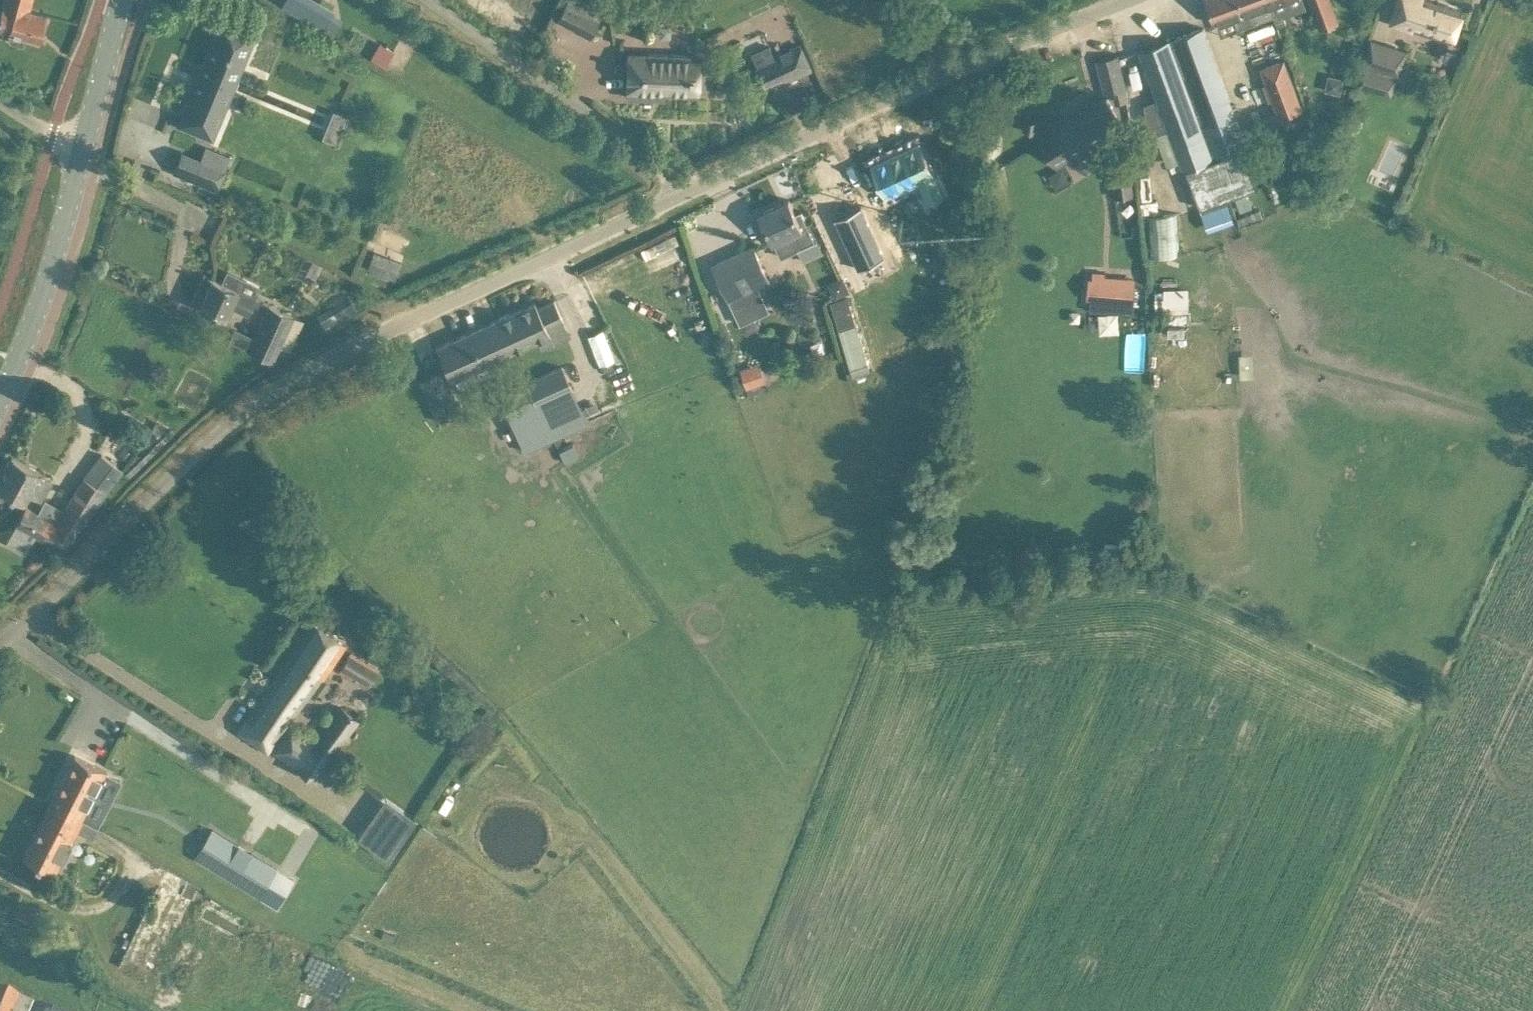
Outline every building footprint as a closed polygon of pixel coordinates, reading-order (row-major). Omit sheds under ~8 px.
[(8,31),(10,31),(9,35),(9,39),(12,41),(16,42),(20,42),(23,39),(24,35),(40,39),(47,14),(29,9),(32,0),(4,0),(0,15),(0,28),(8,31)] [(283,4),(322,28),(333,34),(341,20),(330,14),(333,10),(316,0),(285,0),(283,4)] [(598,20),(581,11),(585,4),(576,0),(568,0),(558,19),(559,19),(560,19),(577,28),(577,29),(578,30),(578,29),(589,34),(589,36),(590,36),(598,20)] [(1217,23),(1235,16),(1239,28),(1274,15),(1268,0),(1207,0),(1216,23),(1217,23)] [(1274,15),(1278,26),(1288,22),(1286,16),(1285,16),(1281,14),(1276,2),(1280,0),(1268,0),(1274,15)] [(1330,0),(1312,0),(1322,28),(1338,22),(1330,0)] [(1464,10),(1433,0),(1400,0),(1393,21),(1454,41),(1464,10)] [(227,100),(225,99),(241,61),(243,62),(252,40),(219,26),(179,123),(212,137),(227,100)] [(1140,50),(1163,111),(1146,116),(1153,135),(1169,129),(1183,166),(1247,144),(1204,27),(1140,50)] [(788,80),(813,69),(811,66),(814,65),(804,43),(802,44),(801,40),(791,44),(792,45),(775,53),(788,80)] [(379,41),(370,57),(384,66),(394,49),(379,41)] [(1385,69),(1400,74),(1409,49),(1387,42),(1379,68),(1363,63),(1357,83),(1378,90),(1385,69)] [(691,74),(692,55),(643,53),(643,57),(629,57),(629,52),(628,52),(626,96),(655,97),(656,91),(698,93),(699,74),(691,74)] [(1117,55),(1097,60),(1106,93),(1113,91),(1115,103),(1128,100),(1117,55)] [(1273,99),(1274,99),(1280,117),(1303,109),(1285,59),(1262,67),(1268,83),(1267,83),(1273,99)] [(1329,72),(1329,88),(1342,88),(1343,73),(1329,72)] [(1040,140),(1051,157),(1055,164),(1096,142),(1098,145),(1109,138),(1107,135),(1124,125),(1106,98),(1040,140)] [(339,138),(348,111),(334,107),(325,134),(339,138)] [(921,140),(872,163),(879,178),(876,179),(882,191),(884,190),(887,196),(918,181),(925,196),(929,203),(945,196),(935,174),(936,173),(921,140)] [(1107,147),(1115,196),(1135,193),(1128,144),(1107,147)] [(216,189),(229,156),(205,146),(200,158),(181,151),(173,171),(216,189)] [(1247,192),(1235,196),(1240,209),(1244,207),(1252,205),(1251,202),(1247,192)] [(821,251),(810,228),(802,210),(796,212),(790,199),(761,212),(773,239),(774,238),(781,254),(803,244),(809,256),(821,251)] [(1209,230),(1237,220),(1230,200),(1202,210),(1209,230)] [(862,205),(836,217),(860,268),(885,256),(862,205)] [(1152,212),(1152,253),(1182,253),(1181,211),(1152,212)] [(893,253),(923,244),(915,216),(885,225),(893,253)] [(770,279),(765,269),(754,245),(714,264),(729,297),(733,296),(757,285),(758,284),(770,279)] [(380,262),(370,258),(367,266),(395,278),(401,262),(383,254),(380,262)] [(223,282),(206,274),(205,273),(192,301),(225,316),(231,303),(248,311),(255,297),(238,289),(243,277),(228,270),(223,282)] [(1087,289),(1087,298),(1091,299),(1134,301),(1135,290),(1136,277),(1106,274),(1106,271),(1103,271),(1093,270),(1092,277),(1088,276),(1087,289)] [(843,353),(861,353),(857,276),(839,277),(843,353)] [(733,296),(729,297),(741,323),(769,310),(758,284),(757,285),(733,296)] [(499,318),(514,350),(550,333),(547,328),(564,320),(554,299),(538,307),(535,301),(499,318)] [(269,304),(250,345),(249,349),(273,360),(290,320),(294,322),(297,316),(269,304)] [(318,315),(319,316),(325,327),(339,318),(332,307),(318,315)] [(499,356),(514,350),(499,318),(436,346),(451,378),(489,361),(493,371),(504,366),(499,356)] [(754,363),(740,368),(747,387),(766,381),(762,367),(755,369),(754,363)] [(562,366),(527,381),(536,403),(538,407),(573,391),(572,387),(562,366)] [(441,368),(420,378),(439,420),(460,410),(441,368)] [(528,385),(501,397),(510,416),(536,403),(527,381),(527,382),(528,385)] [(148,437),(141,433),(135,441),(142,445),(148,437)] [(7,540),(6,541),(26,552),(36,534),(62,548),(107,490),(84,476),(63,507),(53,522),(37,512),(25,506),(7,540)] [(345,642),(328,631),(311,620),(239,730),(267,749),(326,670),(345,642)] [(369,684),(377,671),(348,653),(340,667),(369,684)] [(359,719),(342,706),(316,741),(291,722),(271,749),(297,768),(299,765),(328,786),(343,766),(331,757),(359,719)] [(75,754),(51,802),(83,819),(108,771),(75,754)] [(23,855),(56,872),(83,819),(51,802),(23,855)] [(197,854),(194,860),(210,869),(211,869),(260,897),(263,891),(277,867),(252,852),(238,844),(214,830),(212,829),(197,854)] [(22,998),(0,988),(0,1010),(16,1010),(22,998)]
